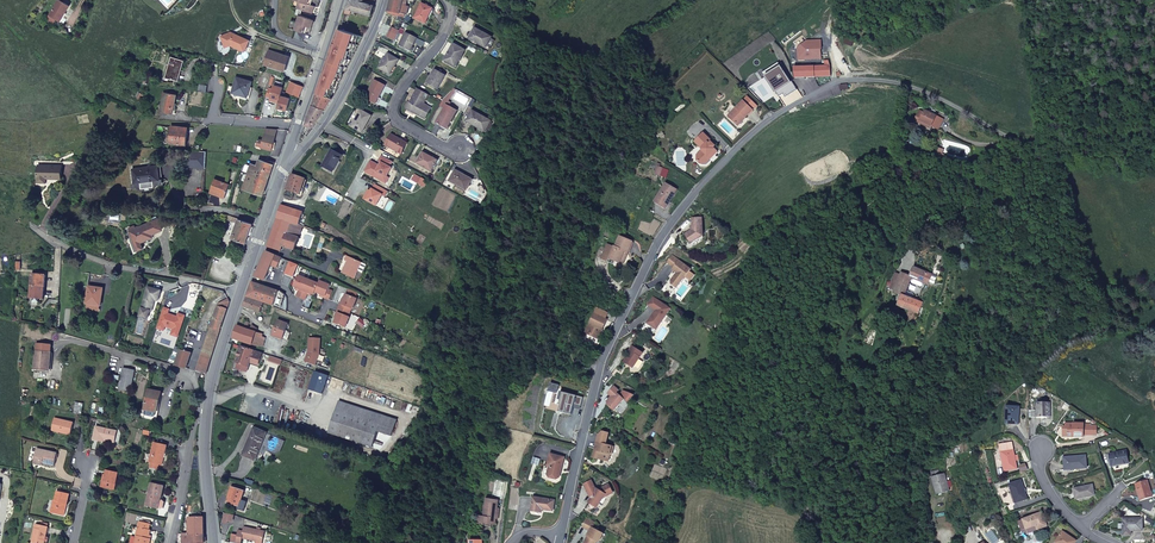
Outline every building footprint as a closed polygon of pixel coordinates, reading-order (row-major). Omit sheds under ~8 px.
[(68,6),(58,0),(56,0),(47,15),(54,19),(58,21),(68,6)] [(293,0),(300,2),(298,9),(312,14),(314,7),(317,8),(320,0),(319,0),(293,0)] [(372,0),(348,0),(345,9),(356,12),(370,16),(373,6),(371,5),(372,0)] [(388,11),(406,15),(409,7),(406,6),(407,0),(390,0),(388,11)] [(422,4),(414,18),(425,24),(433,9),(422,4)] [(295,30),(292,39),(302,43),(305,34),(310,20),(299,16),(297,23),(290,21),(288,28),(295,30)] [(492,37),(475,28),(469,39),(485,48),(492,37)] [(347,68),(361,37),(338,30),(327,61),(347,68)] [(405,33),(399,46),(410,52),(417,38),(405,33)] [(220,38),(224,49),(230,46),(244,52),(249,41),(230,34),(220,38)] [(806,41),(798,47),(798,60),(822,59),(821,40),(806,41)] [(453,44),(444,61),(455,67),(465,50),(453,44)] [(264,65),(284,71),(288,58),(268,52),(264,65)] [(388,54),(379,68),(389,75),(398,60),(388,54)] [(178,71),(180,72),(183,62),(171,59),(165,78),(175,81),(178,71)] [(830,76),(828,60),(825,60),(821,61),(821,66),(794,68),(795,77),(808,77),(830,76)] [(332,98),(347,68),(327,61),(323,72),(316,92),(332,98)] [(780,66),(764,77),(778,98),(783,94),(785,97),(797,89),(792,81),(790,82),(780,66)] [(435,70),(427,84),(437,90),(445,75),(435,70)] [(251,83),(236,78),(231,93),(247,98),(251,83)] [(374,80),(364,99),(375,105),(385,85),(374,80)] [(295,97),(299,86),(288,81),(286,84),(289,85),(286,93),(295,97)] [(425,93),(417,89),(406,108),(424,119),(430,108),(423,104),(420,102),(425,93)] [(456,90),(454,89),(441,102),(446,105),(448,107),(450,103),(447,102),(456,90)] [(423,104),(428,95),(425,93),(420,102),(423,104)] [(172,114),(176,96),(163,94),(160,112),(172,114)] [(316,94),(312,105),(325,110),(331,99),(316,94)] [(753,110),(744,101),(729,117),(737,124),(745,116),(746,118),(753,110)] [(325,110),(312,105),(307,119),(305,125),(311,128),(325,110)] [(446,105),(436,123),(447,128),(456,111),(448,107),(446,105)] [(360,110),(351,127),(362,133),(371,116),(360,110)] [(924,110),(923,112),(921,115),(918,114),(914,121),(926,126),(927,124),(931,126),(938,130),(943,119),(924,110)] [(491,121),(472,111),(466,122),(485,132),(491,121)] [(121,117),(133,124),(136,118),(124,112),(121,117)] [(745,116),(737,124),(739,126),(746,118),(745,116)] [(187,129),(171,127),(169,144),(186,145),(187,129)] [(277,130),(266,129),(264,135),(275,138),(277,130)] [(711,141),(704,134),(695,142),(702,149),(702,151),(697,156),(697,161),(700,165),(706,164),(717,153),(713,149),(710,145),(708,144),(711,141)] [(275,138),(264,135),(262,141),(258,140),(256,146),(271,151),(275,138)] [(407,143),(391,135),(385,145),(401,154),(407,143)] [(943,150),(938,148),(936,158),(952,163),(954,158),(942,155),(943,150)] [(331,150),(322,167),(333,172),(342,156),(331,150)] [(205,169),(206,153),(200,152),(185,151),(184,168),(205,169)] [(437,161),(423,153),(417,163),(431,172),(437,161)] [(380,166),(370,161),(364,171),(386,183),(389,178),(387,177),(392,169),(390,167),(392,163),(382,157),(379,162),(382,163),(380,166)] [(242,190),(262,196),(273,163),(267,162),(266,163),(259,161),(256,168),(253,178),(247,176),(242,190)] [(45,179),(60,180),(61,167),(37,166),(37,183),(45,183),(45,179)] [(256,168),(250,166),(247,176),(253,178),(256,168)] [(134,184),(134,185),(140,184),(141,189),(141,190),(154,188),(153,187),(153,182),(159,181),(157,167),(132,170),(134,184)] [(472,180),(455,171),(449,181),(466,191),(472,180)] [(292,175),(285,196),(291,198),(293,193),(300,195),(305,179),(292,175)] [(230,185),(214,180),(210,193),(225,199),(230,185)] [(666,183),(656,201),(666,207),(676,190),(666,183)] [(369,190),(364,199),(377,206),(382,195),(385,197),(388,191),(375,184),(371,192),(369,190)] [(281,206),(277,218),(299,225),(303,215),(303,213),(281,206)] [(58,210),(54,217),(59,220),(63,212),(58,210)] [(252,225),(227,215),(226,220),(237,224),(232,239),(237,240),(235,246),(243,249),(246,243),(252,225)] [(299,225),(277,218),(267,247),(280,252),(282,246),(294,250),(302,226),(299,225)] [(701,218),(692,218),(692,229),(683,235),(687,241),(690,239),(692,243),(697,239),(697,236),(700,233),(700,228),(698,228),(698,227),(702,226),(701,218)] [(158,220),(129,232),(134,243),(146,238),(147,240),(153,238),(152,236),(161,232),(162,230),(158,220)] [(625,258),(628,252),(632,242),(620,237),(616,247),(608,243),(601,259),(613,264),(615,260),(620,263),(622,257),(625,258)] [(146,238),(134,243),(134,246),(137,252),(143,249),(140,243),(147,240),(146,238)] [(266,252),(256,276),(265,280),(269,272),(272,272),(274,267),(285,272),(289,262),(266,252)] [(676,288),(690,269),(672,255),(666,263),(673,268),(672,270),(677,273),(676,275),(675,275),(670,281),(671,284),(676,288)] [(361,263),(347,256),(344,260),(347,262),(342,273),(354,279),(361,263)] [(902,273),(894,293),(900,295),(896,306),(918,313),(922,302),(905,295),(911,281),(912,284),(920,287),(923,285),(924,283),(928,285),(932,275),(914,268),(911,277),(902,273)] [(31,287),(44,288),(45,276),(38,276),(38,274),(34,273),(34,276),(32,275),(31,287)] [(89,288),(89,289),(87,288),(90,275),(81,273),(79,287),(83,288),(82,299),(87,299),(86,304),(87,305),(99,307),(100,307),(102,290),(89,288)] [(318,284),(298,276),(293,286),(300,289),(297,297),(305,300),(308,292),(314,295),(316,292),(326,296),(325,298),(329,300),(333,291),(329,290),(330,285),(320,281),(318,284)] [(671,284),(670,281),(664,289),(671,295),(676,288),(671,284)] [(252,283),(247,297),(274,306),(278,292),(252,283)] [(43,300),(44,288),(31,287),(30,299),(33,299),(32,302),(38,303),(38,300),(43,300)] [(160,291),(151,289),(147,288),(139,317),(148,320),(150,312),(151,312),(155,301),(157,302),(160,291)] [(339,313),(334,324),(345,328),(349,317),(348,316),(351,309),(353,309),(357,298),(346,294),(342,305),(340,304),(337,312),(339,313)] [(648,324),(656,330),(670,309),(652,297),(647,305),(655,310),(652,315),(654,316),(648,324)] [(219,331),(229,302),(227,299),(218,305),(210,328),(219,331)] [(263,304),(247,299),(244,307),(260,313),(263,304)] [(163,308),(156,328),(163,331),(164,326),(172,329),(170,335),(177,337),(184,316),(178,314),(177,317),(172,316),(172,317),(167,315),(167,314),(168,310),(163,308)] [(607,320),(594,314),(585,333),(596,338),(600,328),(602,329),(607,320)] [(237,326),(233,338),(252,345),(256,333),(249,330),(247,329),(249,322),(246,321),(244,328),(237,326)] [(278,321),(272,335),(282,339),(288,324),(278,321)] [(651,336),(656,330),(648,324),(644,331),(651,336)] [(252,325),(249,330),(256,333),(258,329),(252,325)] [(210,328),(203,350),(212,353),(219,331),(210,328)] [(252,345),(259,348),(259,346),(262,337),(263,335),(256,333),(252,345)] [(320,354),(321,339),(310,338),(309,348),(310,348),(310,351),(309,352),(305,362),(316,365),(320,354)] [(36,345),(35,352),(34,370),(49,371),(51,354),(51,346),(36,345)] [(262,353),(240,346),(235,362),(237,363),(236,368),(246,372),(251,358),(259,362),(262,353)] [(642,353),(632,346),(629,350),(631,351),(624,362),(633,368),(642,353)] [(180,350),(174,366),(185,369),(191,354),(180,350)] [(196,372),(205,375),(212,353),(203,350),(196,372)] [(130,392),(135,372),(123,369),(118,389),(130,392)] [(328,376),(315,371),(309,390),(321,394),(328,376)] [(559,385),(551,383),(549,389),(558,391),(559,385)] [(618,390),(614,386),(607,393),(612,397),(607,403),(607,405),(614,411),(624,399),(628,402),(634,395),(623,391),(621,393),(622,394),(620,396),(616,392),(618,390)] [(155,421),(160,393),(148,391),(144,410),(141,409),(139,417),(155,421)] [(583,397),(562,392),(559,405),(561,405),(559,412),(571,415),(573,408),(574,405),(581,406),(583,397)] [(377,431),(385,434),(391,436),(396,420),(339,402),(328,433),(371,447),(377,431)] [(1050,403),(1037,403),(1037,417),(1050,417),(1050,403)] [(1019,407),(1007,407),(1006,423),(1019,424),(1019,407)] [(74,423),(54,419),(51,431),(71,436),(74,423)] [(1065,424),(1065,428),(1068,428),(1068,436),(1084,436),(1084,434),(1097,434),(1098,426),(1084,426),(1084,424),(1065,424)] [(117,432),(96,428),(93,440),(104,443),(104,440),(115,442),(117,432)] [(242,455),(254,461),(266,433),(254,428),(242,455)] [(598,435),(593,457),(608,461),(610,454),(611,455),(613,447),(606,445),(609,433),(602,431),(598,435)] [(149,463),(151,464),(159,465),(160,466),(162,459),(164,459),(166,446),(153,443),(149,463)] [(1012,443),(999,445),(1005,471),(1017,469),(1012,443)] [(36,450),(34,460),(42,462),(41,464),(54,467),(57,454),(36,450)] [(1126,451),(1109,454),(1112,466),(1128,463),(1126,451)] [(550,454),(547,466),(550,466),(547,474),(549,478),(556,479),(559,477),(564,457),(550,454)] [(1085,455),(1064,458),(1065,470),(1087,468),(1085,455)] [(1026,464),(1019,466),(1021,472),(1028,470),(1026,464)] [(938,470),(931,472),(937,493),(949,490),(944,474),(940,475),(938,470)] [(107,472),(106,476),(103,488),(115,491),(118,474),(107,472)] [(613,492),(609,484),(598,490),(597,489),(596,490),(591,480),(584,484),(591,498),(588,502),(597,507),(605,494),(607,495),(613,492)] [(1021,480),(1009,484),(1016,503),(1027,498),(1021,480)] [(1147,480),(1135,484),(1141,500),(1152,497),(1147,480)] [(146,507),(158,509),(160,501),(163,487),(151,484),(146,507)] [(1092,485),(1074,489),(1076,499),(1095,495),(1092,485)] [(243,491),(231,487),(226,503),(238,507),(237,510),(243,511),(246,502),(240,500),(243,491)] [(50,513),(62,516),(65,504),(67,505),(69,495),(57,492),(55,502),(53,501),(50,513)] [(554,501),(533,497),(531,511),(541,512),(542,509),(553,511),(554,501)] [(483,517),(495,519),(497,508),(498,500),(486,499),(483,517)] [(1042,512),(1019,521),(1023,531),(1025,533),(1027,533),(1047,526),(1042,512)] [(233,516),(224,513),(221,521),(226,523),(227,520),(231,521),(233,516)] [(587,517),(582,527),(591,531),(584,542),(596,542),(597,541),(599,542),(604,533),(593,527),(596,522),(587,517)] [(188,536),(203,535),(203,518),(200,518),(189,518),(188,518),(188,534),(188,536)] [(1142,518),(1123,518),(1123,535),(1131,535),(1131,531),(1143,530),(1142,518)] [(46,537),(48,528),(47,528),(48,525),(41,523),(41,526),(36,525),(32,542),(45,542),(46,537)] [(150,540),(148,540),(149,536),(150,531),(148,531),(150,525),(139,523),(137,529),(140,529),(138,537),(137,537),(135,542),(149,542),(150,540)] [(234,542),(240,542),(241,538),(262,542),(264,532),(244,527),(243,531),(238,530),(237,535),(231,534),(229,542),(234,542)] [(1056,542),(1057,542),(1074,542),(1076,541),(1063,532),(1056,542)] [(182,534),(182,542),(203,542),(203,535),(188,536),(188,534),(182,534)]
